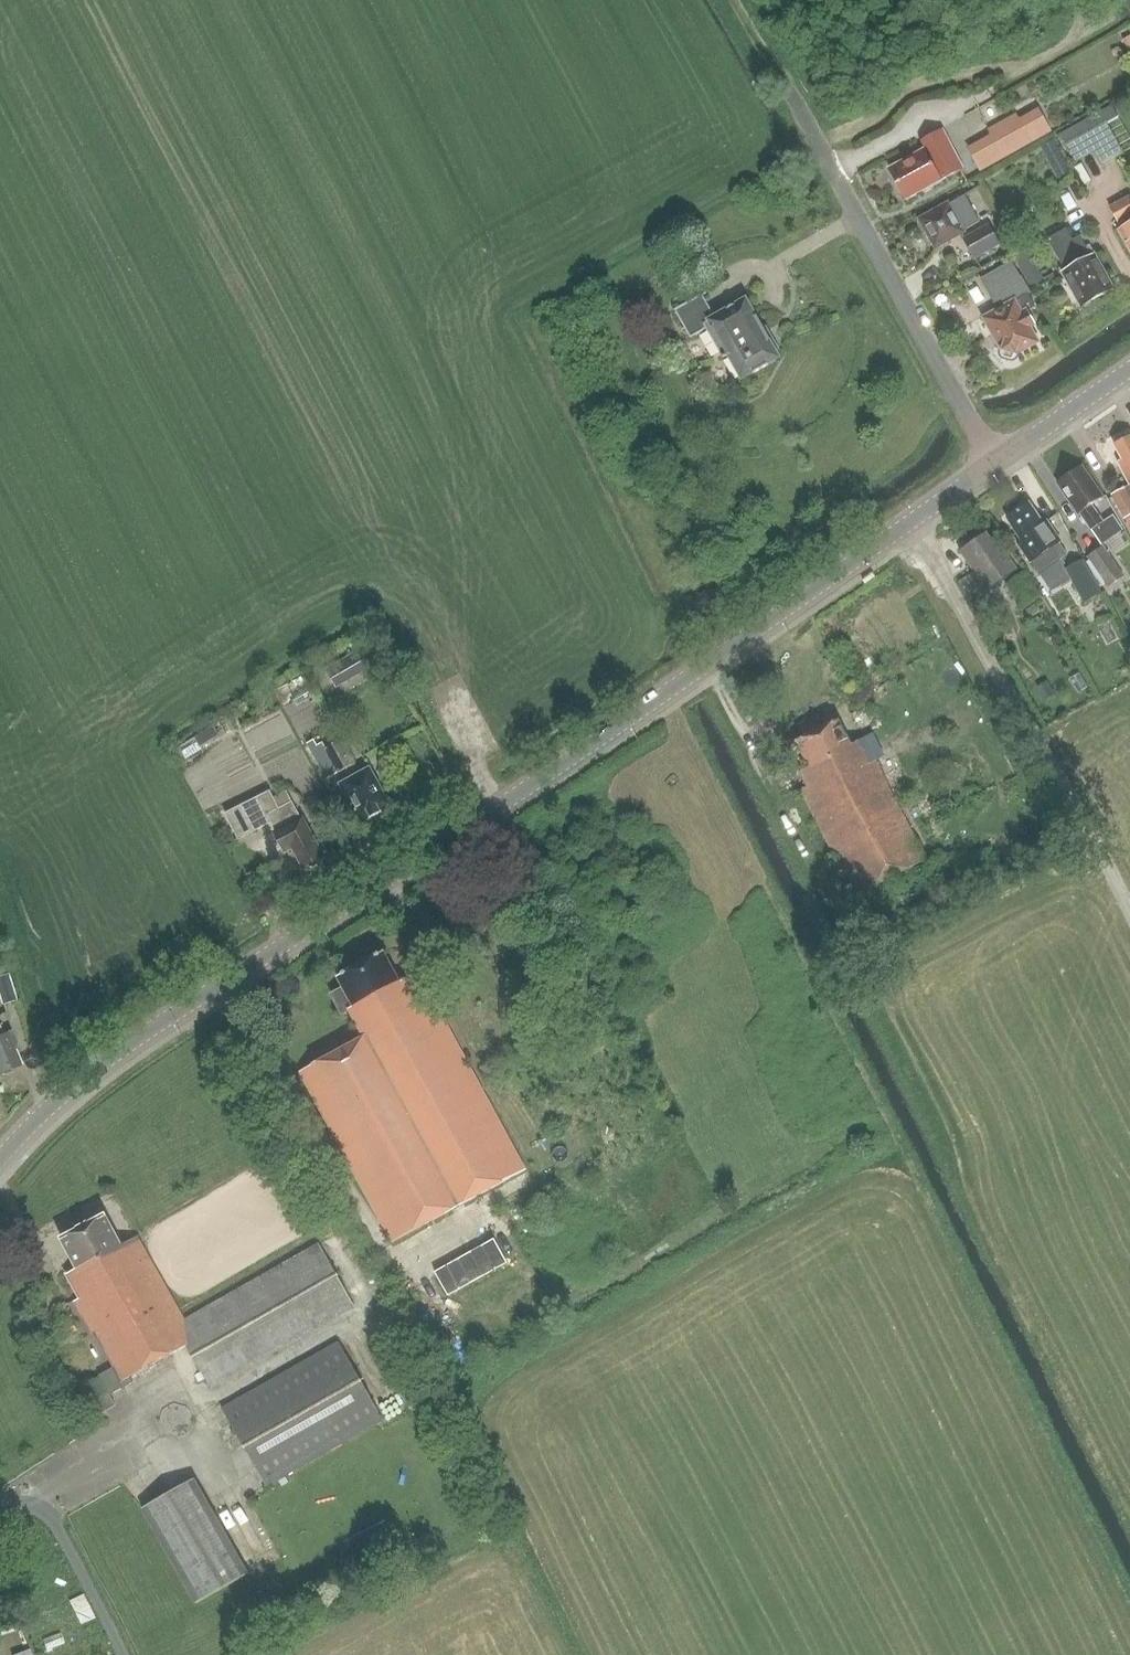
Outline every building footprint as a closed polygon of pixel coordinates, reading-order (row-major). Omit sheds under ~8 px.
[(1111,106),(1057,136),(1064,148),(1117,118),(1111,106)] [(1016,114),(987,130),(1004,159),(1033,143),(1016,114)] [(907,199),(960,169),(939,132),(921,142),(925,149),(890,169),(907,199)] [(936,247),(980,223),(964,195),(920,219),(936,247)] [(1127,224),(1124,219),(1129,216),(1129,197),(1129,196),(1109,207),(1121,228),(1117,230),(1129,254),(1129,223),(1127,224)] [(989,225),(963,240),(974,260),(1000,245),(989,225)] [(1080,306),(1111,289),(1092,254),(1091,255),(1079,235),(1053,250),(1063,270),(1061,271),(1080,306)] [(1039,340),(1032,329),(1036,327),(1028,312),(1035,308),(1028,295),(1031,294),(1022,277),(1021,278),(1012,262),(981,280),(998,309),(983,318),(999,346),(999,353),(1001,356),(1010,360),(1018,356),(1022,350),(1039,340)] [(729,355),(742,378),(752,372),(753,374),(768,365),(768,364),(778,358),(775,351),(779,349),(766,326),(763,328),(757,316),(755,317),(746,300),(715,317),(702,295),(674,310),(690,339),(706,330),(723,359),(729,355)] [(1114,445),(1122,460),(1119,462),(1129,484),(1129,437),(1114,445)] [(1059,482),(1103,546),(1124,530),(1114,516),(1104,522),(1092,504),(1103,497),(1082,466),(1059,482)] [(1112,497),(1129,531),(1129,487),(1112,497)] [(1029,503),(1010,516),(1025,537),(1018,542),(1039,573),(1055,563),(1067,555),(1058,542),(1060,540),(1047,522),(1044,524),(1029,503)] [(987,591),(1017,570),(1004,551),(1000,554),(986,533),(964,548),(978,568),(974,571),(987,591)] [(1107,588),(1124,576),(1103,547),(1086,558),(1107,588)] [(1083,560),(1065,571),(1083,603),(1102,593),(1083,560)] [(1035,605),(1026,611),(1031,618),(1040,612),(1035,605)] [(357,654),(326,672),(336,689),(367,671),(357,654)] [(1052,688),(1041,694),(1045,701),(1055,695),(1052,688)] [(854,896),(926,860),(876,761),(869,764),(858,741),(851,745),(839,721),(796,742),(808,767),(799,771),(807,787),(801,791),(854,896)] [(213,726),(195,737),(200,747),(219,736),(213,726)] [(358,762),(345,738),(327,748),(340,772),(358,762)] [(315,739),(308,744),(327,779),(340,772),(326,748),(323,743),(319,745),(315,739)] [(361,822),(390,807),(371,769),(341,784),(361,822)] [(321,857),(285,792),(273,798),(270,792),(226,814),(239,840),(271,824),(286,851),(293,847),(304,867),(321,857)] [(391,1227),(399,1240),(526,1170),(518,1157),(440,1014),(434,1017),(427,1004),(419,1008),(404,982),(400,984),(383,954),(337,979),(343,990),(330,997),(341,1016),(348,1012),(363,1038),(301,1073),(378,1213),(391,1227)] [(17,1002),(9,976),(0,979),(0,1000),(2,1006),(17,1002)] [(19,1066),(13,1054),(17,1043),(12,1031),(2,1036),(0,1032),(0,1074),(19,1066)] [(75,1302),(112,1369),(99,1376),(100,1378),(80,1389),(96,1417),(116,1405),(111,1395),(133,1383),(130,1378),(186,1346),(211,1389),(354,1307),(319,1245),(184,1321),(137,1238),(120,1247),(104,1217),(61,1241),(77,1270),(67,1276),(80,1300),(75,1302)] [(494,1239),(435,1272),(449,1296),(508,1263),(494,1239)] [(66,1338),(79,1330),(72,1320),(59,1328),(66,1338)] [(267,1488),(384,1421),(338,1341),(221,1408),(267,1488)] [(195,1606),(246,1577),(192,1482),(141,1511),(195,1606)] [(83,1595),(69,1601),(81,1625),(94,1618),(83,1595)] [(60,1634),(42,1641),(46,1651),(64,1644),(60,1634)]
